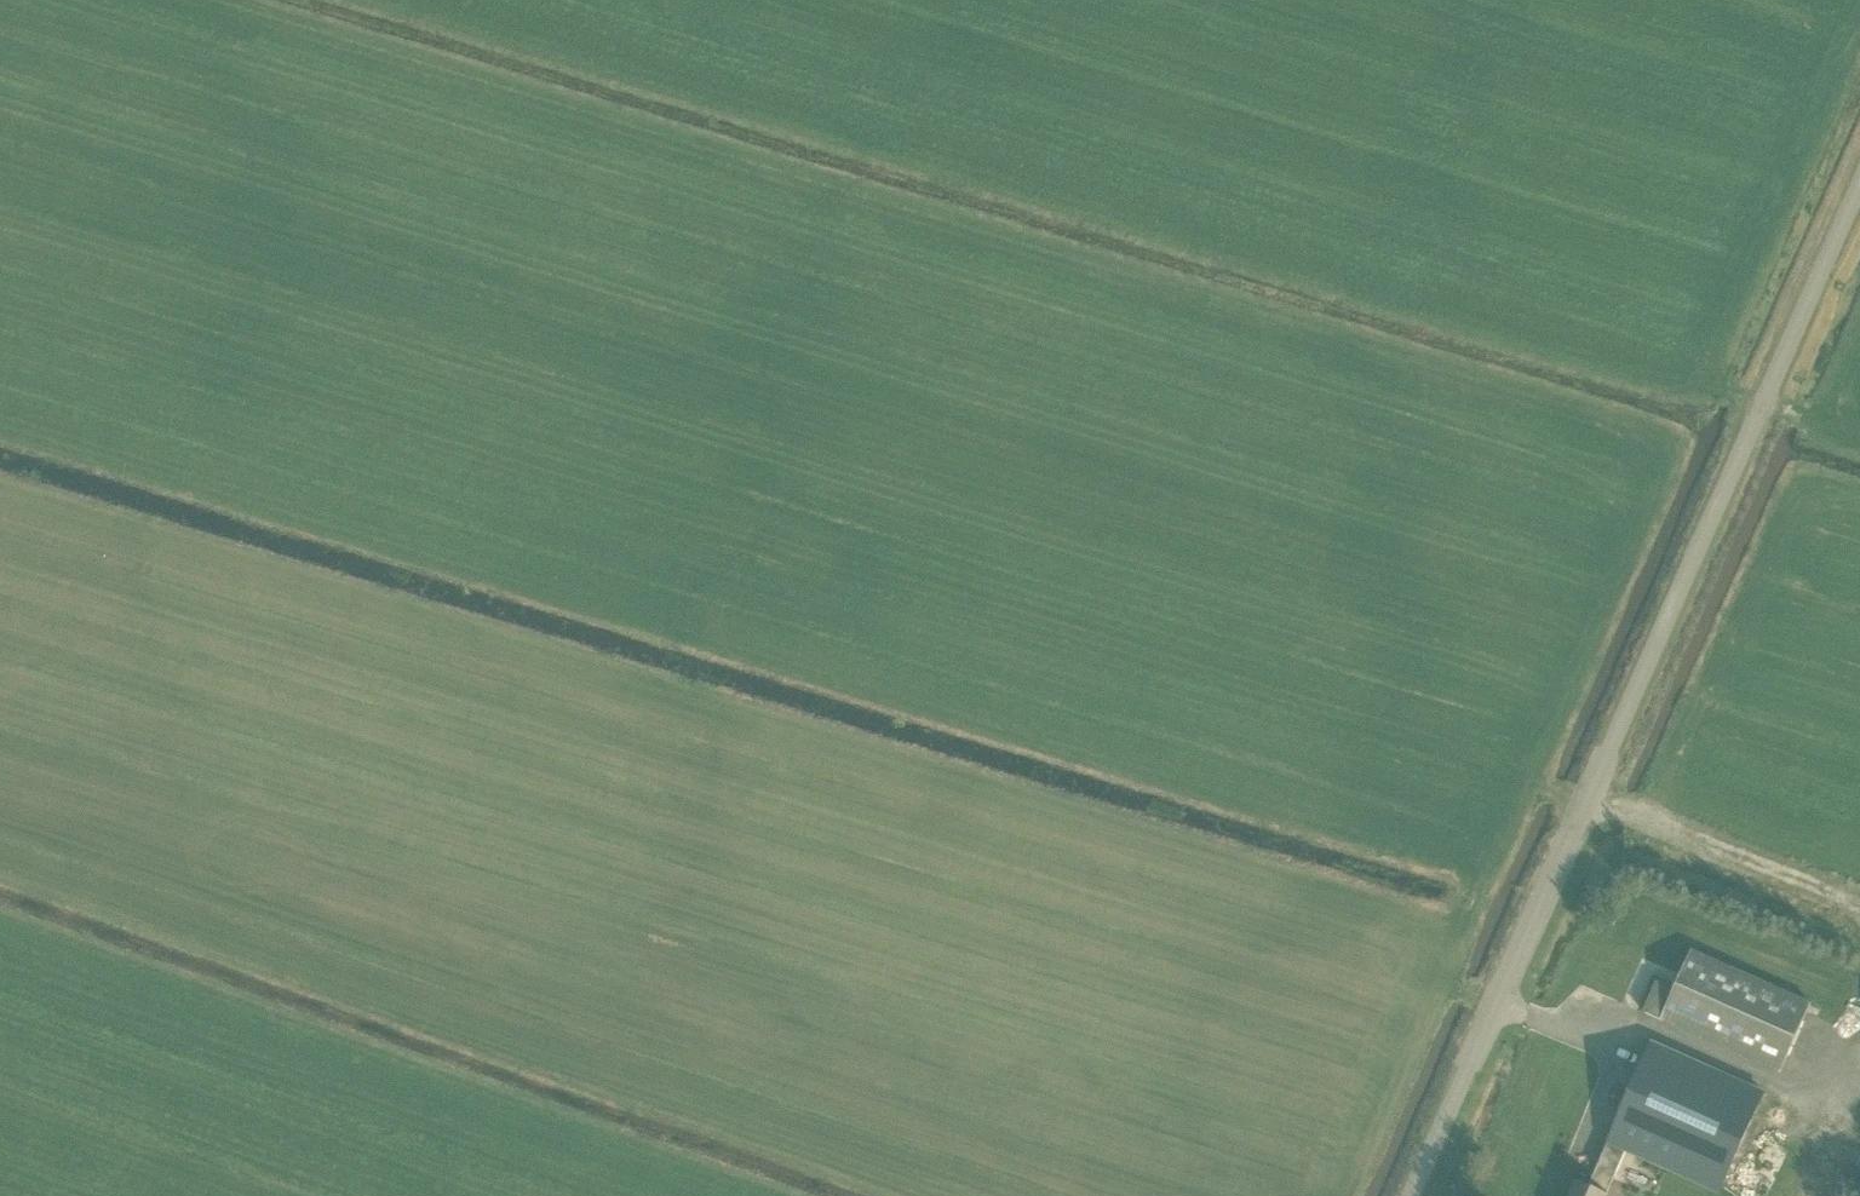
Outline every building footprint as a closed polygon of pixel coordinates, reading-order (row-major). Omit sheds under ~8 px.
[(1780,1071),(1811,1002),(1692,950),(1675,989),(1657,981),(1644,1011),(1780,1071)] [(1764,1092),(1651,1042),(1608,1141),(1609,1142),(1589,1186),(1576,1180),(1569,1195),(1607,1195),(1608,1194),(1607,1194),(1627,1150),(1720,1191),(1764,1092)]
